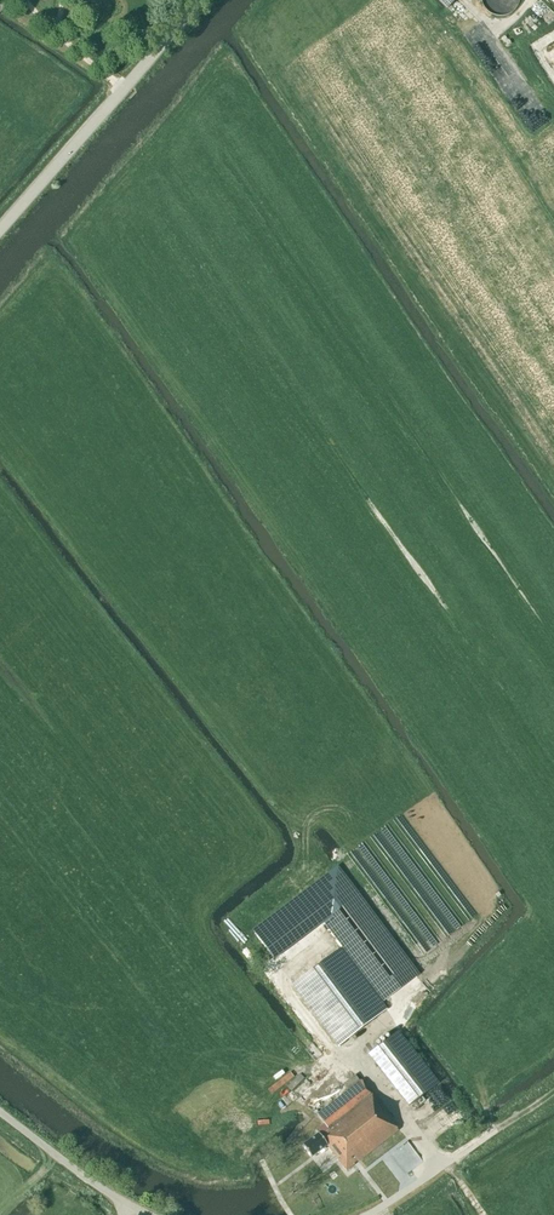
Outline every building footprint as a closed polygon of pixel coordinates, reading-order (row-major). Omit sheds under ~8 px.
[(448,8),(456,0),(439,0),(448,8)] [(551,24),(553,22),(553,11),(543,0),(539,0),(534,5),(551,24)] [(338,1046),(386,1009),(341,948),(292,985),(338,1046)] [(410,1105),(439,1082),(398,1031),(369,1054),(410,1105)] [(318,1134),(302,1146),(313,1161),(330,1148),(347,1170),(399,1129),(391,1120),(393,1118),(372,1091),(371,1092),(361,1080),(359,1081),(354,1075),(343,1084),(348,1090),(317,1115),(324,1124),(316,1131),(318,1134)] [(408,1141),(397,1150),(413,1169),(424,1160),(408,1141)] [(364,1190),(372,1185),(378,1180),(369,1169),(355,1179),(364,1190)]
